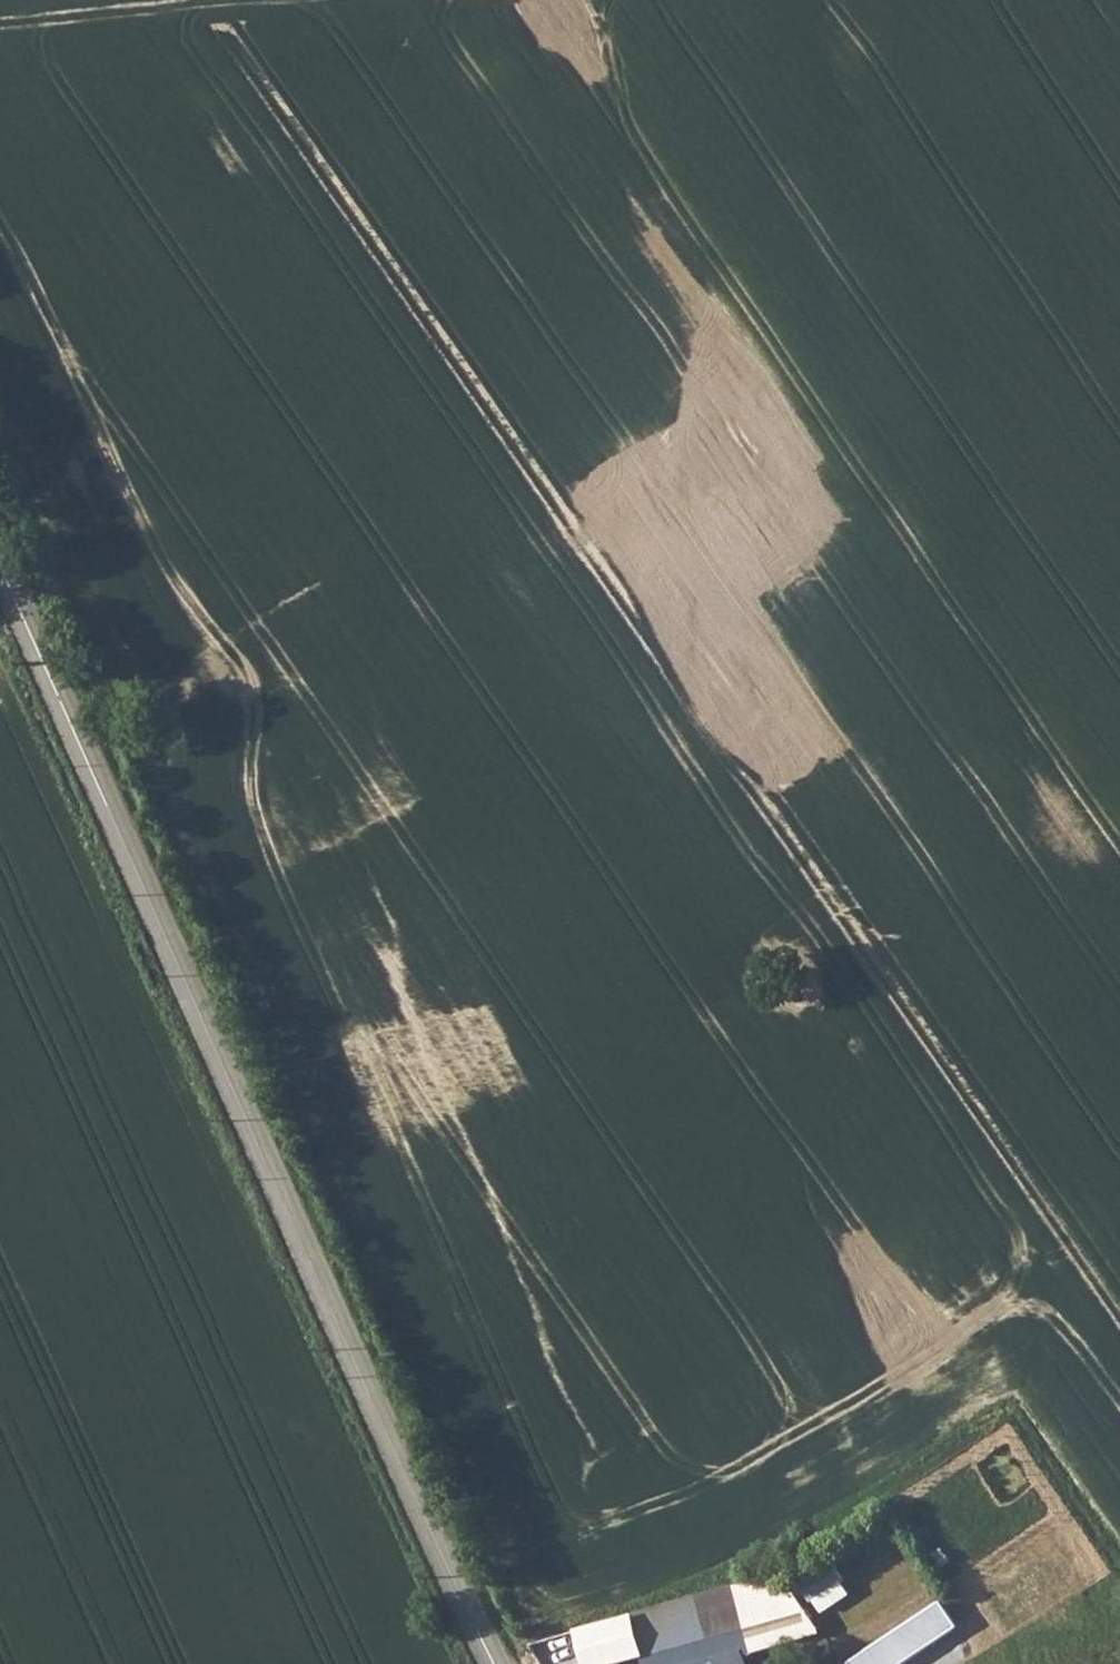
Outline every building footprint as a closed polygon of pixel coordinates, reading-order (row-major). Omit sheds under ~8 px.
[(805,1579),(822,1612),(856,1594),(839,1562),(805,1579)] [(961,1622),(947,1601),(856,1663),(901,1663),(961,1622)] [(581,1629),(591,1663),(601,1663),(644,1653),(634,1614),(581,1629)]
